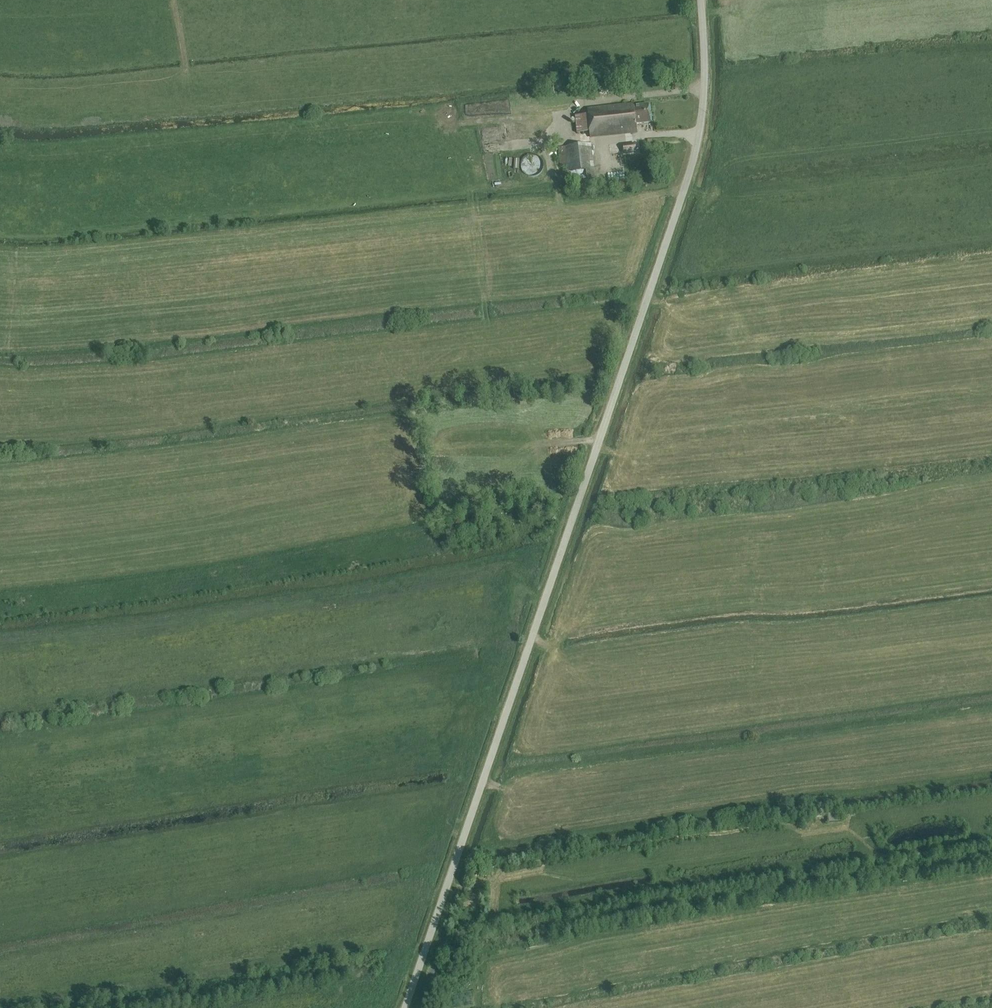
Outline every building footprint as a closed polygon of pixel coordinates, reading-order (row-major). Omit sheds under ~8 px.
[(503,103),(460,108),(462,120),(512,115),(511,102),(503,103)] [(533,102),(517,103),(518,113),(534,113),(533,102)] [(653,122),(650,102),(629,105),(629,103),(588,108),(589,114),(575,115),(577,133),(591,131),(591,136),(638,131),(638,124),(653,122)] [(623,153),(639,152),(638,140),(622,140),(623,153)] [(596,177),(595,169),(593,143),(559,146),(561,172),(570,172),(569,180),(586,178),(587,179),(596,177)] [(543,160),(541,157),(540,156),(538,154),(535,153),(532,153),(530,154),(527,155),(524,157),(522,159),(521,162),(521,166),(522,170),(525,173),(527,175),(530,176),(533,176),(537,175),(541,173),(543,171),(544,168),(544,164),(543,160)] [(501,179),(500,157),(486,157),(487,180),(501,179)]
